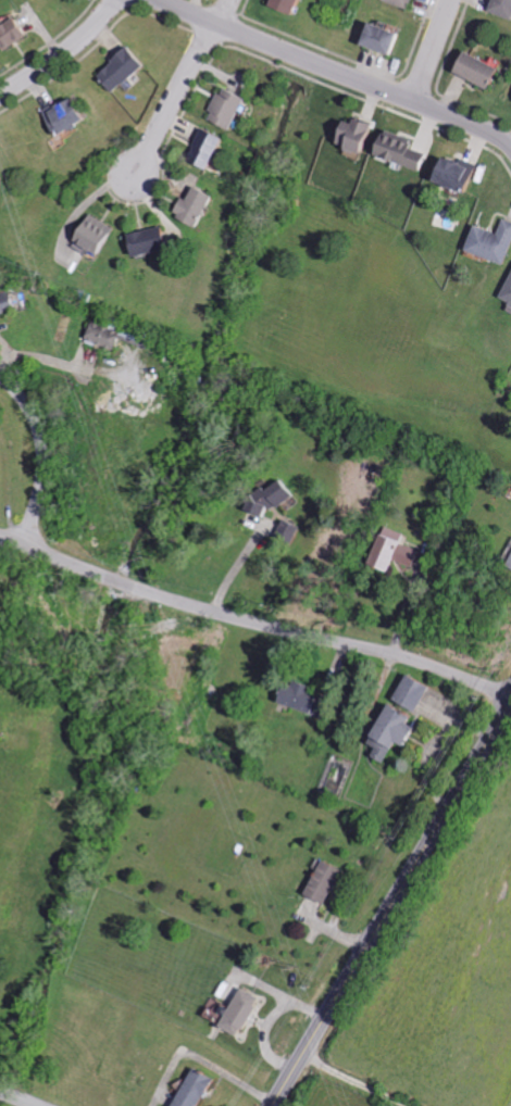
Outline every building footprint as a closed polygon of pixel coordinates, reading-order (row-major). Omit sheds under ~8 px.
[(312,0),(280,0),(279,5),(308,13),(312,0)] [(419,0),(391,0),(416,9),(419,0)] [(494,10),(510,17),(510,0),(498,0),(494,10)] [(35,37),(26,16),(0,28),(0,37),(6,50),(35,37)] [(370,43),(401,55),(410,32),(379,20),(370,43)] [(103,70),(116,91),(153,67),(140,46),(103,70)] [(495,88),(504,66),(471,53),(462,74),(495,88)] [(239,129),(256,97),(231,85),(215,117),(239,129)] [(64,136),(97,119),(85,96),(64,106),(61,102),(50,108),(64,136)] [(342,141),(371,153),(384,124),(365,117),(363,122),(352,118),(342,141)] [(217,168),(233,138),(212,126),(195,157),(217,168)] [(427,170),(432,154),(413,148),(416,138),(387,129),(379,155),(427,170)] [(476,191),(483,164),(454,157),(451,167),(449,167),(444,182),(476,191)] [(189,196),(182,215),(210,227),(223,194),(202,185),(196,199),(189,196)] [(107,255),(123,231),(96,213),(76,245),(87,252),(92,245),(107,255)] [(509,219),(504,233),(481,225),(472,251),(510,265),(510,261),(510,220),(509,219)] [(176,249),(171,226),(137,233),(141,256),(176,249)] [(8,307),(17,305),(14,290),(0,294),(0,316),(10,314),(8,307)] [(93,339),(122,350),(126,338),(157,350),(160,341),(100,319),(93,339)] [(301,524),(284,519),(277,540),(294,545),(301,524)] [(376,562),(396,571),(400,562),(414,568),(422,550),(404,542),(407,534),(391,527),(376,562)] [(401,700),(423,710),(435,684),(413,674),(401,700)] [(318,688),(294,678),(284,702),(321,717),(328,700),(316,695),(318,688)] [(379,756),(393,763),(403,741),(417,747),(425,727),(418,723),(422,714),(397,703),(379,745),(383,747),(379,756)] [(349,870),(328,860),(312,894),(333,904),(349,870)] [(247,1037),(267,999),(247,989),(227,1027),(247,1037)] [(199,1068),(179,1105),(206,1105),(220,1079),(199,1068)]
